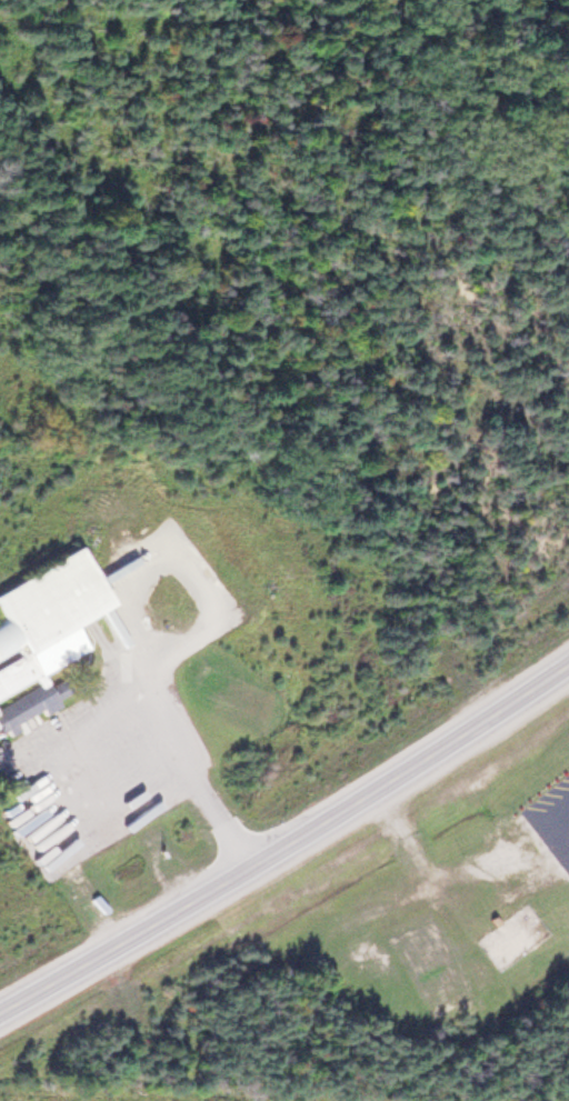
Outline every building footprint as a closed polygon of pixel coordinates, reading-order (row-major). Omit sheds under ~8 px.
[(7,734),(10,733),(22,717),(39,709),(43,713),(58,705),(49,686),(44,683),(39,672),(86,649),(73,623),(104,607),(108,603),(80,547),(0,586),(0,609),(5,619),(0,622),(0,731),(7,734)]
